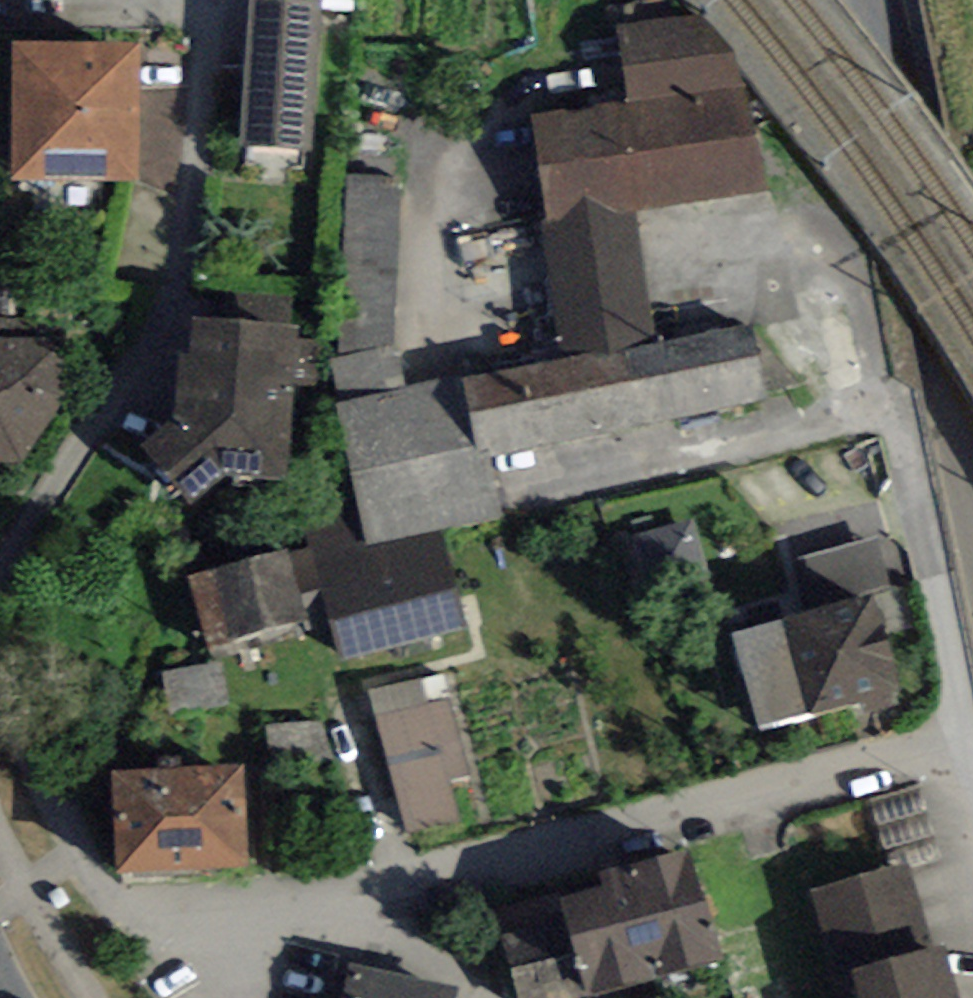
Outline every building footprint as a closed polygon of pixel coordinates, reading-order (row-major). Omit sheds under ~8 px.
[(320,0),(246,0),(239,146),(313,150),(320,10),(320,0)] [(320,10),(358,13),(358,0),(320,0),(320,10)] [(628,103),(750,85),(732,49),(697,12),(614,24),(628,103)] [(139,89),(140,43),(14,42),(13,179),(139,180),(139,89)] [(628,103),(532,117),(547,223),(635,210),(766,191),(750,85),(628,103)] [(139,89),(139,180),(181,181),(182,90),(139,89)] [(340,357),(398,347),(402,179),(349,176),(340,357)] [(563,358),(656,340),(635,210),(547,223),(541,225),(563,358)] [(224,476),(287,481),(297,328),(192,319),(188,354),(179,353),(175,418),(143,443),(191,501),(224,476)] [(563,358),(462,377),(477,458),(491,455),(769,402),(754,321),(656,340),(563,358)] [(0,340),(0,463),(18,462),(56,410),(55,339),(0,340)] [(330,359),(338,402),(406,389),(398,347),(340,357),(330,359)] [(506,515),(491,455),(477,458),(462,377),(406,389),(338,402),(367,545),(506,515)] [(708,579),(693,519),(637,533),(651,593),(708,579)] [(340,660),(465,626),(440,536),(315,570),(340,660)] [(878,537),(800,557),(813,610),(875,594),(892,590),(878,537)] [(208,646),(306,619),(285,546),(187,573),(208,646)] [(813,610),(732,632),(757,725),(859,697),(865,718),(905,707),(875,594),(813,610)] [(221,661),(162,672),(170,713),(228,702),(221,661)] [(369,688),(406,833),(459,820),(449,783),(470,778),(450,698),(429,703),(421,675),(369,688)] [(318,721),(266,726),(270,762),(322,757),(318,721)] [(249,867),(242,764),(113,772),(119,874),(249,867)] [(910,862),(912,868),(945,858),(922,784),(867,801),(888,869),(910,862)] [(688,850),(600,876),(603,886),(497,917),(521,997),(595,997),(720,961),(688,850)] [(853,971),(934,949),(912,868),(910,862),(888,869),(811,889),(835,976),(853,971)] [(943,946),(934,949),(853,971),(861,997),(959,997),(943,946)] [(457,986),(350,964),(343,997),(456,997),(457,986)]
